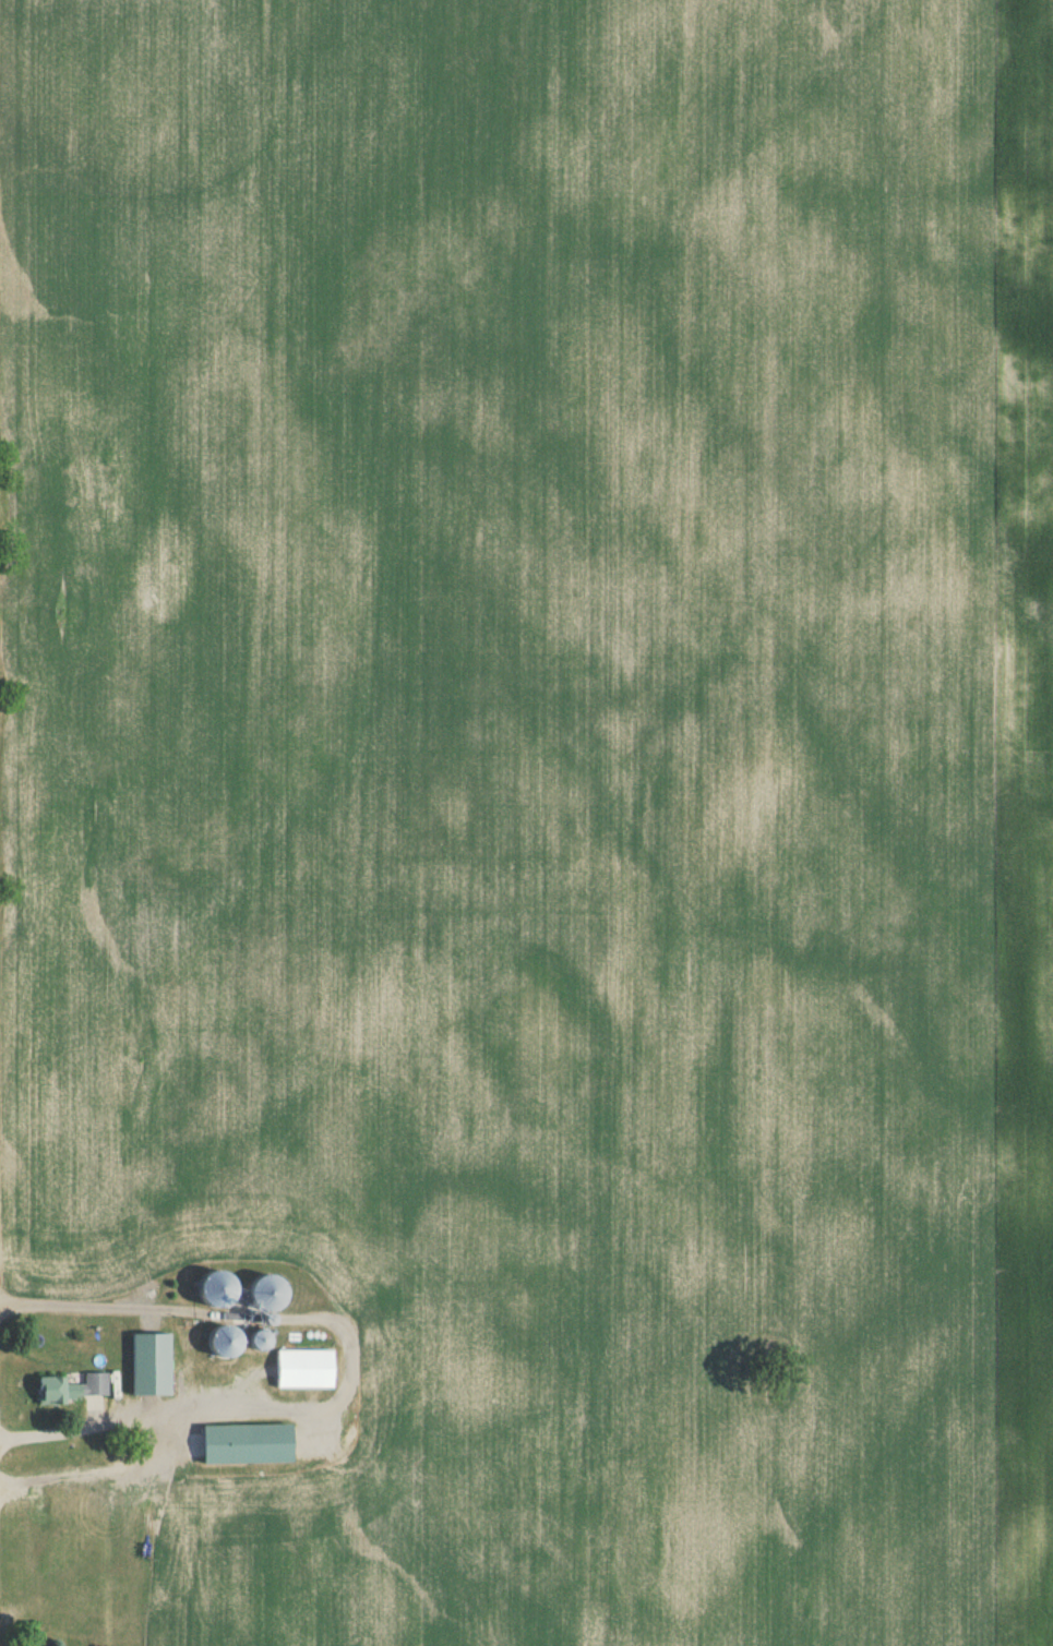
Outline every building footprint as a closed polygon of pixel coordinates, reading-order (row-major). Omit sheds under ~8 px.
[(225,1278),(197,1275),(193,1309),(221,1311),(225,1278)] [(273,1280),(246,1280),(246,1312),(273,1312),(273,1280)] [(247,1334),(244,1351),(258,1354),(262,1337),(247,1334)] [(129,1399),(167,1399),(167,1337),(129,1337),(129,1399)] [(229,1338),(215,1337),(213,1353),(227,1354),(229,1338)] [(329,1354),(272,1354),(272,1393),(329,1393),(329,1354)] [(60,1380),(34,1380),(34,1409),(71,1409),(71,1399),(105,1399),(105,1377),(82,1377),(82,1389),(60,1389),(60,1380)] [(287,1430),(198,1430),(198,1468),(287,1468),(287,1430)]
